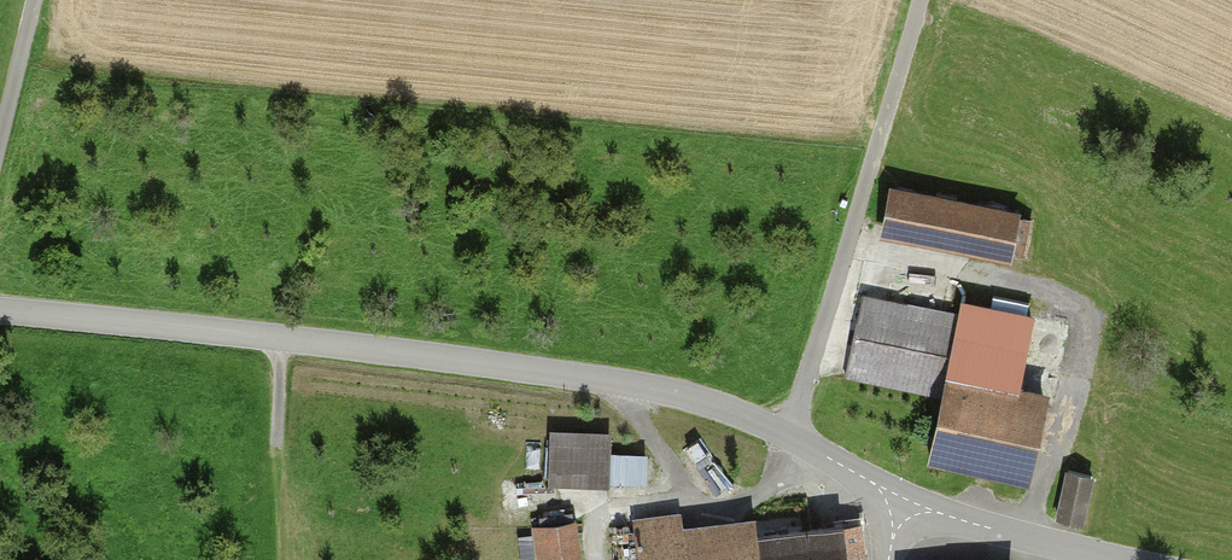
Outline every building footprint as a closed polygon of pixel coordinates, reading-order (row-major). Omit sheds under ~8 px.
[(1038,218),(901,192),(893,232),(1031,258),(1038,218)] [(972,312),(868,293),(854,375),(947,392),(935,461),(1049,481),(1065,388),(1043,384),(1055,314),(974,300),(972,312)] [(623,431),(562,431),(563,480),(623,480),(623,431)] [(1064,473),(1059,517),(1084,520),(1089,476),(1064,473)] [(649,545),(651,559),(866,559),(861,518),(649,545)] [(588,524),(544,531),(548,559),(594,559),(588,524)] [(618,559),(638,559),(638,525),(618,525),(618,559)]
